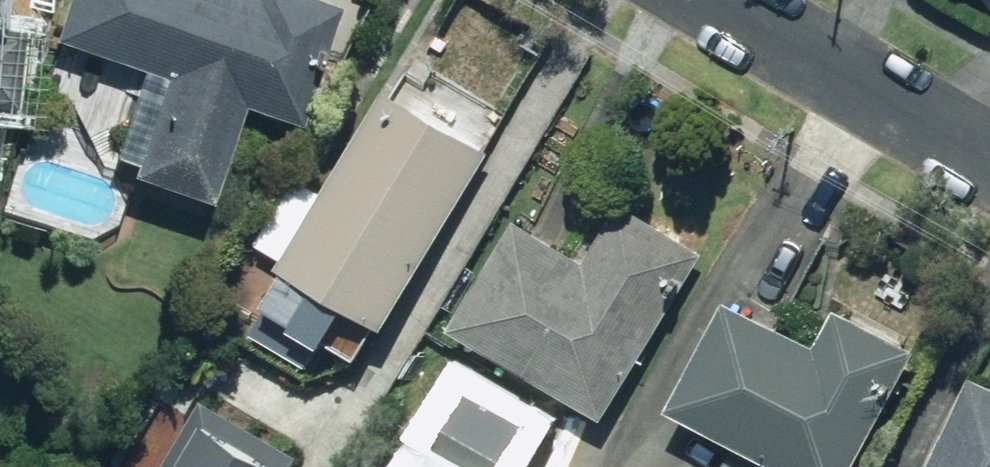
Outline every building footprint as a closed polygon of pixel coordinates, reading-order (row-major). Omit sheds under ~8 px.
[(71,29),(184,69),(153,157),(234,186),(263,102),(313,119),(353,4),(341,0),(81,0),(71,29)] [(31,90),(37,21),(0,17),(0,87),(31,90)] [(505,135),(401,79),(305,257),(409,313),(505,135)] [(622,407),(710,250),(632,207),(612,243),(538,202),(471,322),(622,407)] [(691,402),(825,466),(873,466),(932,344),(848,304),(832,337),(743,293),(691,402)] [(550,417),(467,373),(422,458),(432,463),(430,466),(523,466),(550,417)] [(968,382),(930,466),(989,466),(989,392),(968,382)] [(160,466),(297,466),(191,410),(160,466)] [(722,454),(715,466),(745,466),(722,454)]
